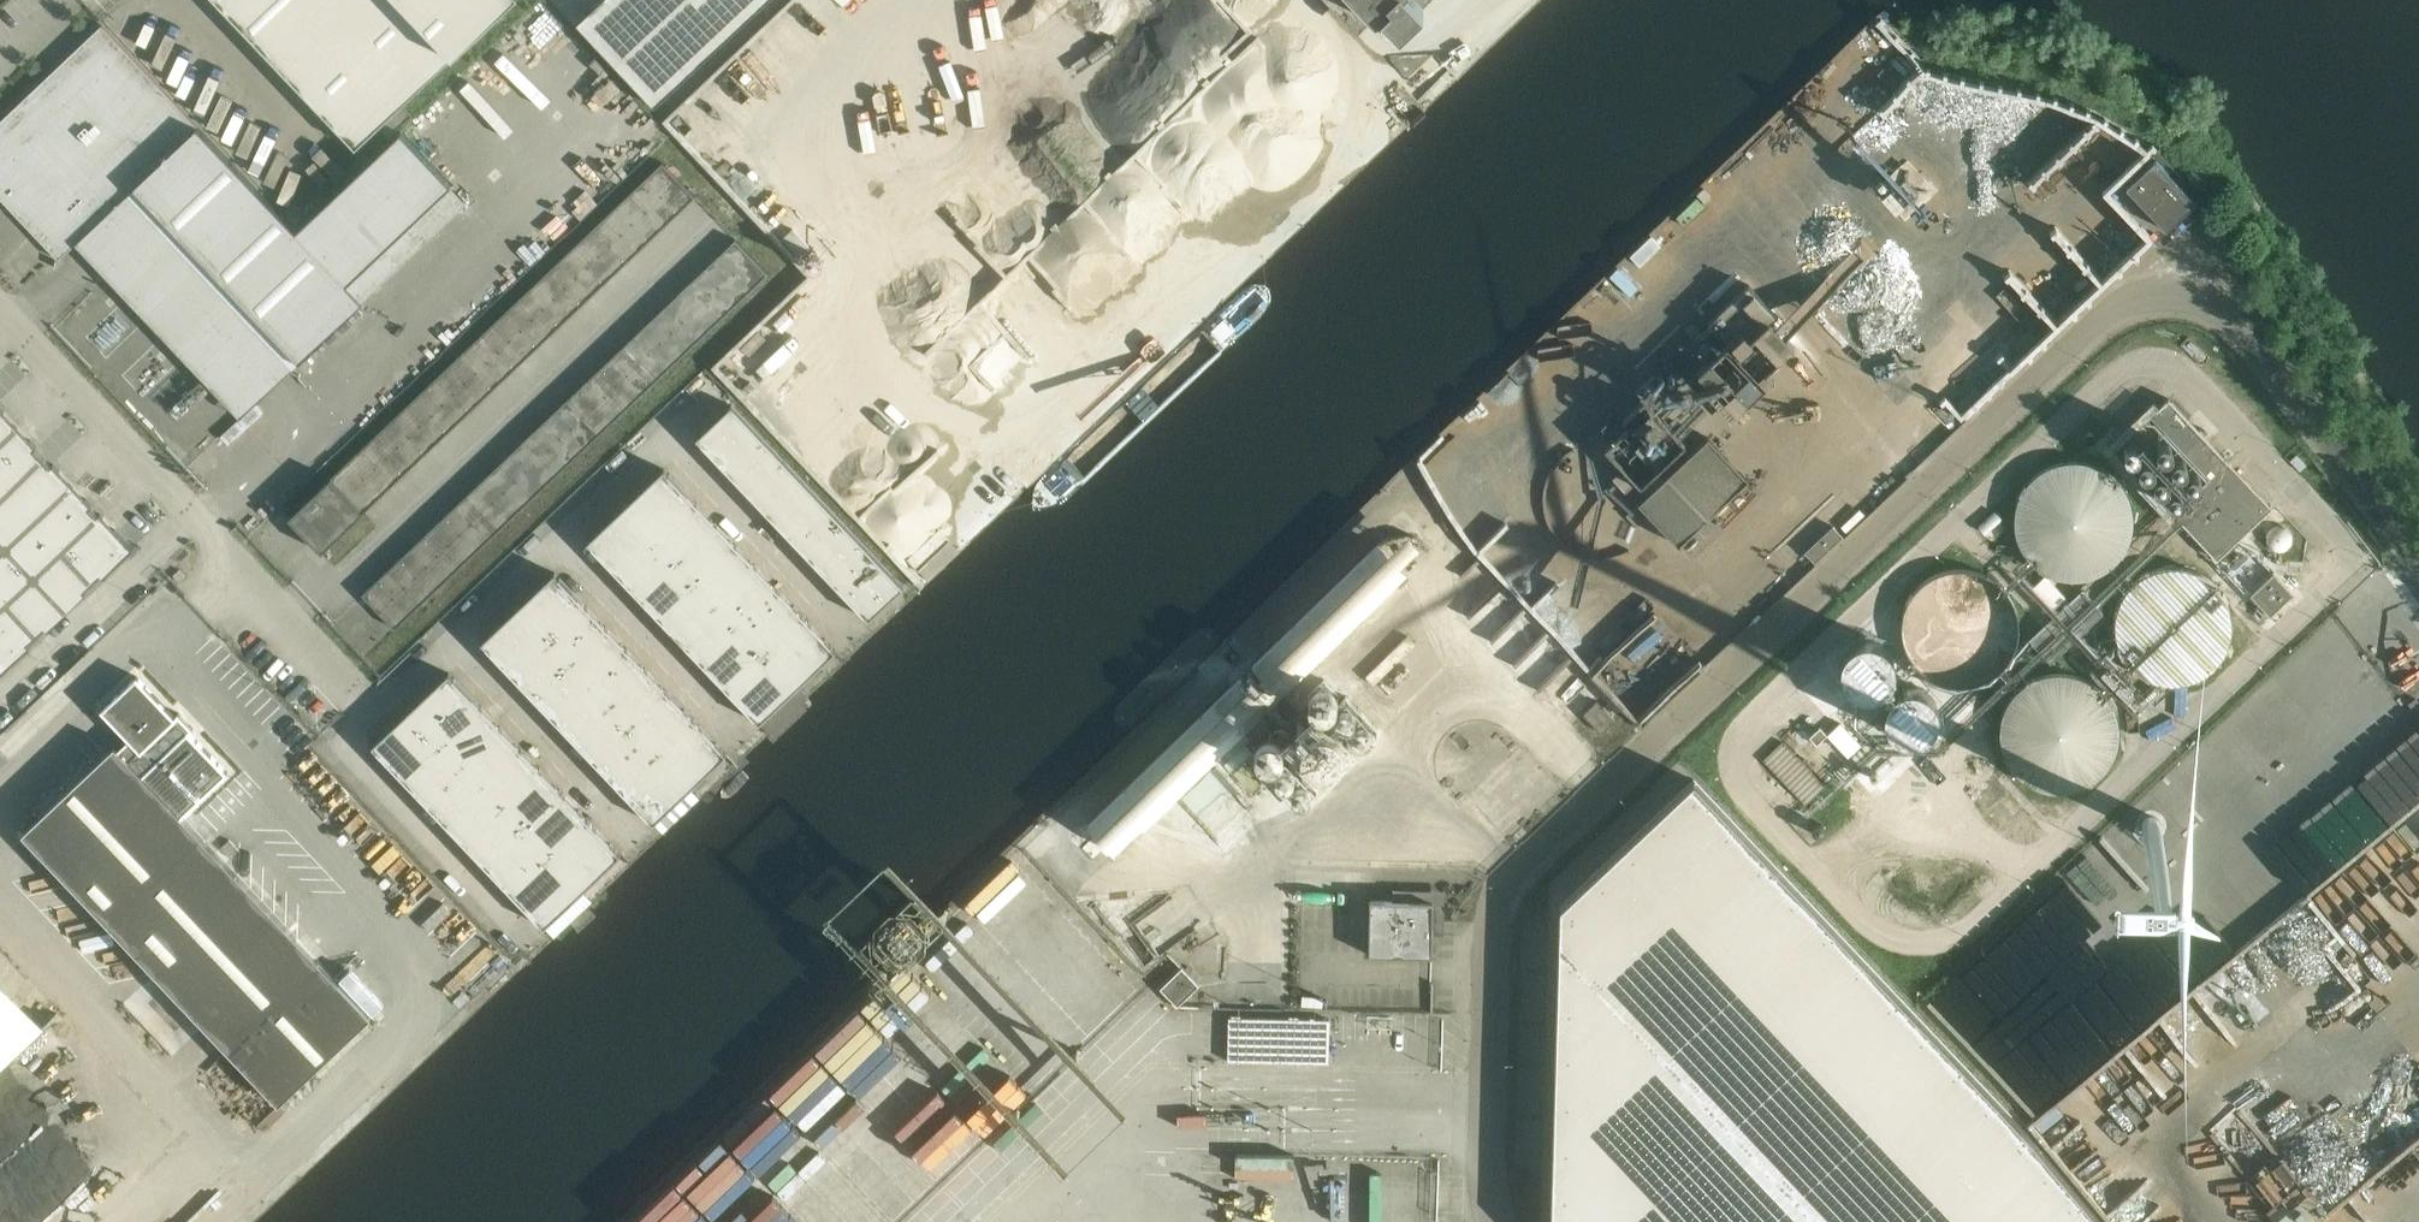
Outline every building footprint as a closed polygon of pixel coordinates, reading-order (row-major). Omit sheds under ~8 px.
[(510,0),(217,0),(356,147),(510,0)] [(577,21),(656,106),(768,0),(599,0),(577,21)] [(1375,16),(1393,35),(1431,0),(1360,0),(1375,16)] [(101,24),(0,120),(0,196),(58,258),(135,186),(299,360),(363,301),(346,283),(451,184),(401,131),(296,229),(101,24)] [(2195,201),(2155,158),(2124,186),(2165,230),(2195,201)] [(662,161),(289,516),(322,551),(696,196),(662,161)] [(736,238),(362,593),(395,628),(769,273),(736,238)] [(1620,471),(1604,485),(1615,499),(1632,484),(1628,479),(1633,475),(1641,483),(1693,433),(1673,413),(1696,391),(1712,408),(1717,403),(1732,418),(1774,378),(1766,370),(1794,344),(1772,321),(1780,313),(1748,283),(1639,387),(1645,394),(1628,410),(1634,416),(1604,444),(1628,469),(1622,474),(1620,471)] [(2271,507),(2236,469),(2168,397),(2113,449),(2216,559),(2271,507)] [(696,437),(869,618),(904,585),(731,404),(696,437)] [(79,599),(86,592),(84,590),(102,574),(103,576),(133,547),(100,512),(98,514),(90,506),(92,504),(53,463),(51,464),(35,447),(37,445),(0,407),(0,673),(30,645),(28,643),(45,627),(47,628),(79,599)] [(1708,436),(1666,475),(1706,518),(1749,478),(1708,436)] [(2014,522),(2015,532),(2018,541),(2023,550),(2028,558),(2035,565),(2043,571),(2052,575),(2062,578),(2071,579),(2081,578),(2091,576),(2100,573),(2108,568),(2116,561),(2122,554),(2127,545),(2130,536),(2132,526),(2133,516),(2131,505),(2128,496),(2123,487),(2116,479),(2109,472),(2100,467),(2091,463),(2081,461),(2070,460),(2060,462),(2051,465),(2041,470),(2033,476),(2027,484),(2021,492),(2017,501),(2015,511),(2014,522)] [(587,541),(759,722),(836,649),(664,468),(587,541)] [(1113,846),(1408,560),(1385,536),(1090,822),(1113,846)] [(2130,666),(2137,672),(2145,677),(2155,681),(2164,683),(2174,684),(2184,683),(2194,680),(2202,676),(2211,670),(2218,663),(2223,655),(2228,646),(2230,637),(2232,627),(2231,617),(2229,607),(2225,598),(2220,590),(2214,582),(2207,576),(2198,571),(2189,568),(2179,566),(2170,565),(2160,567),(2151,569),(2142,574),(2134,579),(2127,586),(2121,594),(2117,603),(2114,612),(2113,622),(2113,631),(2115,641),(2119,650),(2124,658),(2130,666)] [(179,568),(173,574),(179,581),(186,575),(179,568)] [(1986,574),(1976,570),(1967,568),(1957,568),(1947,569),(1937,572),(1928,576),(1920,582),(1913,590),(1908,598),(1903,607),(1901,617),(1900,627),(1901,637),(1904,647),(1908,656),(1914,664),(1921,671),(1929,677),(1938,682),(1947,685),(1957,686),(1967,685),(1977,683),(1986,679),(1995,674),(2002,667),(2009,660),(2014,651),(2017,641),(2018,631),(2018,621),(2017,611),(2013,602),(2008,593),(2002,585),(1994,579),(1986,574)] [(481,641),(653,822),(727,753),(555,571),(481,641)] [(2270,615),(2286,600),(2293,593),(2273,572),(2250,594),(2270,615)] [(2050,662),(2103,612),(2083,590),(2029,640),(2050,662)] [(1540,685),(1574,653),(1519,594),(1506,606),(1524,626),(1504,646),(1540,685)] [(1855,690),(1859,692),(1863,694),(1868,694),(1872,694),(1877,693),(1881,691),(1885,689),(1888,686),(1891,682),(1894,678),(1895,674),(1896,669),(1896,665),(1895,660),(1893,656),(1891,652),(1888,648),(1885,645),(1881,643),(1876,641),(1872,640),(1867,640),(1863,641),(1859,642),(1855,644),(1851,647),(1848,650),(1845,654),(1843,658),(1842,663),(1842,667),(1842,672),(1843,676),(1845,680),(1848,684),(1851,687),(1855,690)] [(2126,707),(2144,691),(2111,656),(2094,673),(2126,707)] [(621,853),(449,672),(372,744),(544,926),(621,853)] [(2003,712),(2000,721),(2000,731),(2000,741),(2003,751),(2007,760),(2012,769),(2019,776),(2027,782),(2036,787),(2046,790),(2055,791),(2065,791),(2075,789),(2085,785),(2093,780),(2101,773),(2107,766),(2112,757),(2116,748),(2117,738),(2118,728),(2116,718),(2113,708),(2108,699),(2102,692),(2094,685),(2086,680),(2077,676),(2067,673),(2057,673),(2047,674),(2037,677),(2028,681),(2020,687),(2013,694),(2007,703),(2003,712)] [(137,675),(101,708),(129,738),(118,748),(181,815),(228,771),(189,730),(191,728),(192,728),(193,727),(178,711),(177,713),(175,716),(137,675)] [(1324,679),(1308,694),(1323,710),(1339,694),(1324,679)] [(1900,742),(1904,744),(1908,745),(1913,746),(1917,746),(1922,745),(1926,743),(1930,740),(1933,737),(1936,734),(1939,730),(1940,725),(1941,721),(1941,716),(1940,712),(1938,707),(1936,703),(1933,700),(1930,697),(1926,694),(1921,693),(1917,692),(1912,692),(1908,692),(1904,694),(1900,696),(1896,699),(1893,702),(1890,706),(1888,710),(1887,714),(1887,719),(1887,723),(1888,728),(1890,732),(1893,736),(1896,739),(1900,742)] [(1301,801),(1323,780),(1356,749),(1378,727),(1346,695),(1326,714),(1323,711),(1287,747),(1290,749),(1270,769),(1301,801)] [(1598,700),(1585,710),(1601,730),(1614,720),(1598,700)] [(1804,720),(1784,738),(1826,782),(1845,763),(1822,739),(1827,733),(1820,726),(1814,731),(1804,720)] [(1270,762),(1285,746),(1270,731),(1254,746),(1270,762)] [(1763,758),(1804,802),(1823,784),(1782,740),(1763,758)] [(279,1102),(371,1015),(181,815),(118,748),(115,744),(23,832),(279,1102)] [(1550,1221),(2104,1221),(2028,1131),(1694,778),(1559,904),(1550,1221)] [(2141,824),(2141,825),(2141,826),(2141,827),(2141,828),(2142,829),(2142,830),(2143,830),(2143,831),(2144,832),(2145,833),(2146,833),(2146,834),(2147,834),(2148,834),(2149,835),(2150,835),(2151,835),(2152,835),(2153,835),(2154,834),(2155,834),(2156,833),(2157,833),(2157,832),(2158,832),(2158,831),(2159,830),(2160,829),(2160,828),(2160,827),(2160,826),(2160,825),(2160,824),(2160,823),(2160,822),(2160,821),(2159,821),(2159,820),(2158,819),(2157,818),(2157,817),(2156,817),(2155,816),(2154,816),(2153,816),(2152,815),(2151,815),(2150,815),(2149,815),(2149,816),(2148,816),(2147,816),(2146,817),(2145,817),(2144,818),(2144,819),(2143,819),(2143,820),(2142,821),(2141,822),(2141,823),(2141,824)] [(229,838),(220,846),(231,857),(239,849),(229,838)] [(1409,898),(1408,900),(1370,899),(1369,954),(1432,955),(1432,934),(1444,934),(1444,932),(1434,932),(1434,905),(1434,903),(1434,901),(1433,899),(1432,897),(1430,895),(1428,894),(1427,893),(1424,892),(1422,892),(1420,892),(1418,892),(1416,893),(1414,894),(1412,895),(1410,896),(1409,898)] [(1178,1005),(1199,984),(1181,966),(1160,987),(1178,1005)] [(48,1025),(0,974),(0,1069),(48,1025)] [(2062,989),(2077,1007),(2091,995),(2075,977),(2062,989)] [(882,1028),(899,1048),(922,1029),(905,1009),(882,1028)] [(1330,1018),(1228,1016),(1227,1060),(1329,1062),(1330,1018)] [(240,1144),(268,1110),(240,1087),(212,1121),(240,1144)] [(1263,1209),(1264,1150),(1204,1149),(1203,1208),(1263,1209)]
